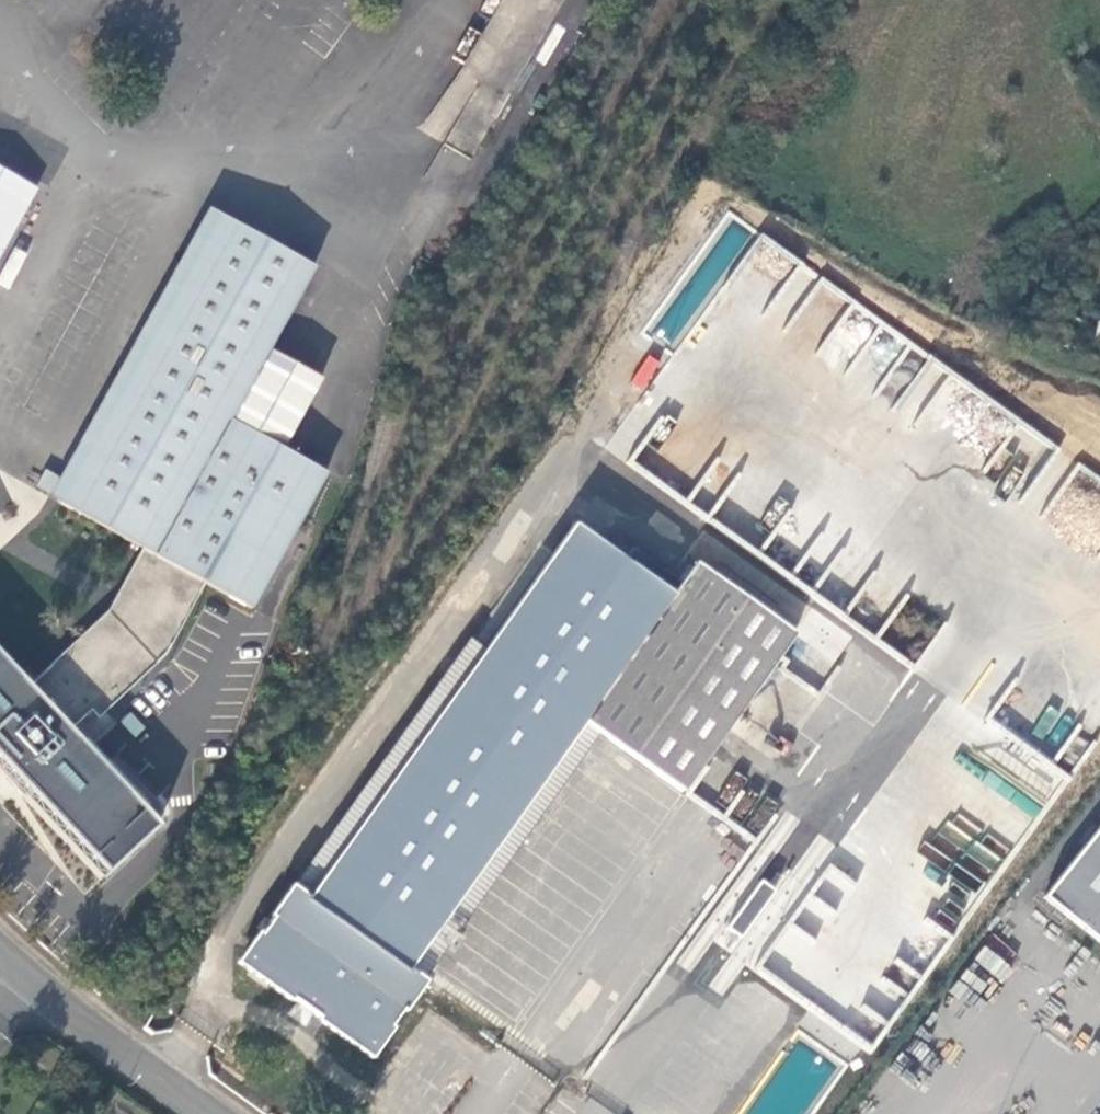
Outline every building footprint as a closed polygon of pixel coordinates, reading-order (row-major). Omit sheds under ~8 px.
[(28,192),(0,176),(0,192),(22,204),(28,192)] [(22,204),(0,192),(0,243),(22,204)] [(267,358),(312,272),(218,219),(57,504),(138,550),(103,614),(22,685),(0,661),(0,763),(87,857),(139,811),(66,732),(88,712),(94,716),(158,659),(201,584),(251,612),(325,476),(278,449),(314,386),(267,358)] [(923,550),(1029,629),(1099,538),(1099,469),(1030,415),(923,550)] [(650,630),(746,698),(791,637),(694,566),(682,581),(637,546),(626,560),(575,523),(303,897),(292,889),(239,960),(367,1054),(420,980),(416,977),(407,967),(583,725),(595,731),(606,739),(640,692),(617,674),(650,630)] [(1029,629),(923,550),(857,634),(961,716),(1029,629)] [(680,792),(746,698),(650,630),(617,674),(640,692),(606,739),(680,792)] [(1099,945),(1099,824),(1040,899),(1099,945)] [(869,1062),(903,990),(865,972),(852,1000),(815,983),(809,996),(777,981),(786,962),(774,956),(768,967),(762,964),(754,980),(819,1011),(809,1034),(869,1062)]
